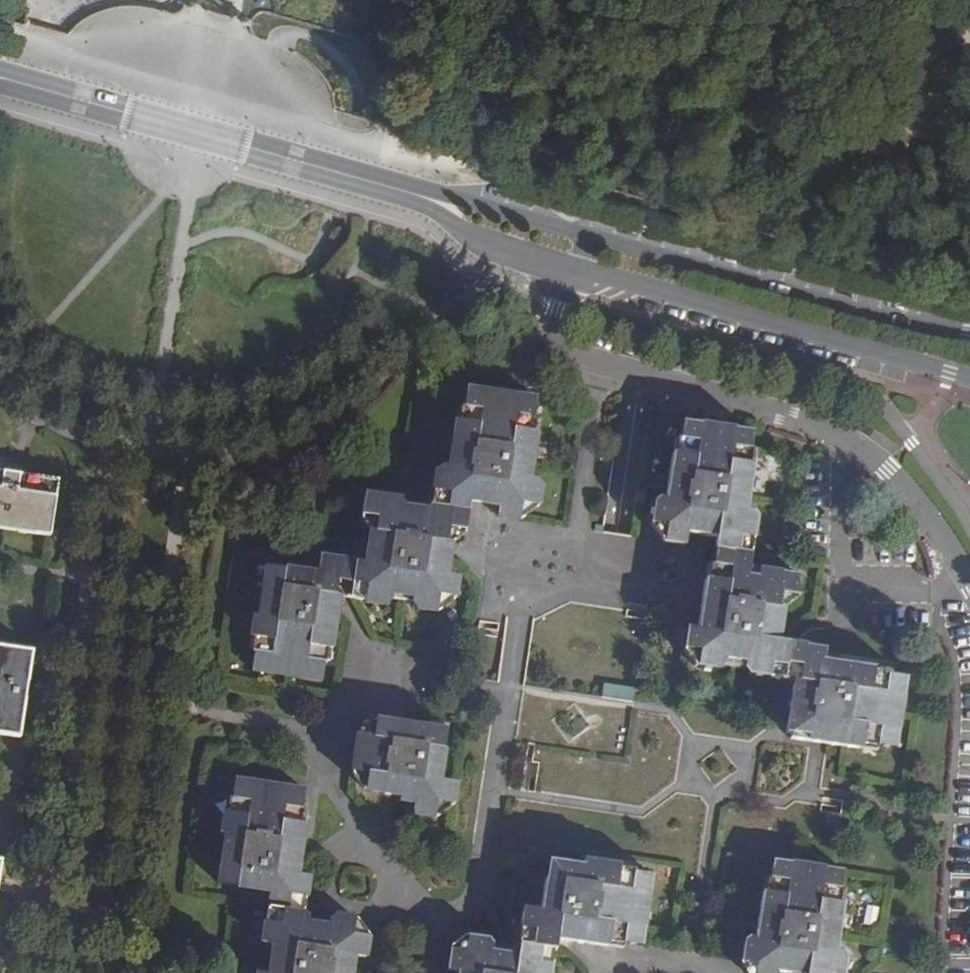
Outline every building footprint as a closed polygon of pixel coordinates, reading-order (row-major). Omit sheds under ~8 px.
[(254,615),(251,637),(260,639),(258,656),(253,655),(251,671),(321,682),(324,662),(326,649),(331,650),(333,639),(340,596),(388,603),(391,599),(392,596),(411,599),(411,603),(415,608),(439,612),(454,600),(457,577),(447,575),(452,542),(450,542),(452,529),(465,532),(469,504),(470,501),(484,503),(499,506),(497,516),(520,520),(537,508),(541,485),(538,480),(529,479),(536,433),(527,431),(530,418),(534,418),(537,399),(466,388),(462,409),(467,409),(465,422),(456,421),(449,466),(442,465),(436,470),(432,498),(431,504),(424,508),(405,505),(401,499),(364,493),(360,518),(373,520),(371,530),(368,530),(364,562),(320,556),(317,573),(266,566),(259,615),(254,615)] [(458,408),(456,421),(465,422),(467,409),(462,409),(458,408)] [(539,419),(534,418),(530,418),(527,431),(536,433),(539,419)] [(756,437),(684,428),(670,504),(659,503),(655,509),(652,529),(659,544),(662,549),(687,552),(688,542),(716,546),(700,633),(688,632),(684,657),(696,675),(721,679),(731,669),(742,670),(747,683),(777,687),(783,687),(784,686),(794,687),(789,741),(807,743),(811,749),(867,755),(868,752),(903,755),(911,681),(876,672),(829,664),(827,651),(803,648),(803,645),(788,642),(786,642),(788,614),(805,604),(807,583),(758,575),(758,579),(753,578),(760,525),(751,515),(757,459),(756,437)] [(50,536),(58,481),(0,473),(0,529),(50,536)] [(493,515),(497,516),(499,506),(484,503),(484,507),(485,509),(487,511),(490,513),(493,515)] [(452,542),(465,532),(452,529),(450,542),(452,542)] [(260,639),(251,637),(249,654),(253,655),(258,656),(260,639)] [(0,648),(0,734),(21,737),(33,652),(0,648)] [(326,649),(324,662),(331,663),(333,650),(331,650),(326,649)] [(484,670),(472,667),(471,678),(482,680),(484,670)] [(626,690),(596,686),(594,697),(624,702),(626,690)] [(468,710),(461,709),(458,725),(465,726),(468,710)] [(438,817),(452,805),(455,782),(439,779),(447,729),(417,724),(376,718),(358,734),(352,775),(366,777),(364,789),(401,796),(400,801),(415,803),(414,813),(438,817)] [(355,921),(334,918),(329,919),(327,925),(307,921),(308,915),(303,912),(287,909),(289,895),(306,897),(309,875),(297,873),(304,823),(295,822),(297,809),(301,810),(304,788),(235,778),(231,799),(234,799),(232,813),(223,811),(219,832),(224,834),(216,882),(268,891),(266,907),(269,907),(283,910),(281,923),(267,921),(263,942),(272,943),(267,972),(259,972),(351,972),(354,954),(364,956),(367,935),(355,921)] [(234,799),(231,799),(225,798),(223,811),(232,813),(234,799)] [(306,810),(301,810),(297,809),(295,822),(304,823),(306,810)] [(520,849),(506,847),(505,853),(519,855),(520,849)] [(605,867),(605,871),(589,869),(552,865),(544,917),(525,915),(518,960),(494,957),(495,947),(468,943),(466,957),(452,955),(449,972),(557,972),(557,966),(560,948),(611,954),(612,953),(645,956),(657,880),(626,871),(605,867)] [(851,873),(793,866),(792,869),(772,866),(759,943),(749,942),(747,962),(746,971),(747,972),(851,972),(852,963),(843,956),(851,873)] [(303,912),(306,897),(289,895),(287,909),(303,912)] [(283,910),(269,907),(267,921),(281,923),(283,910)]
